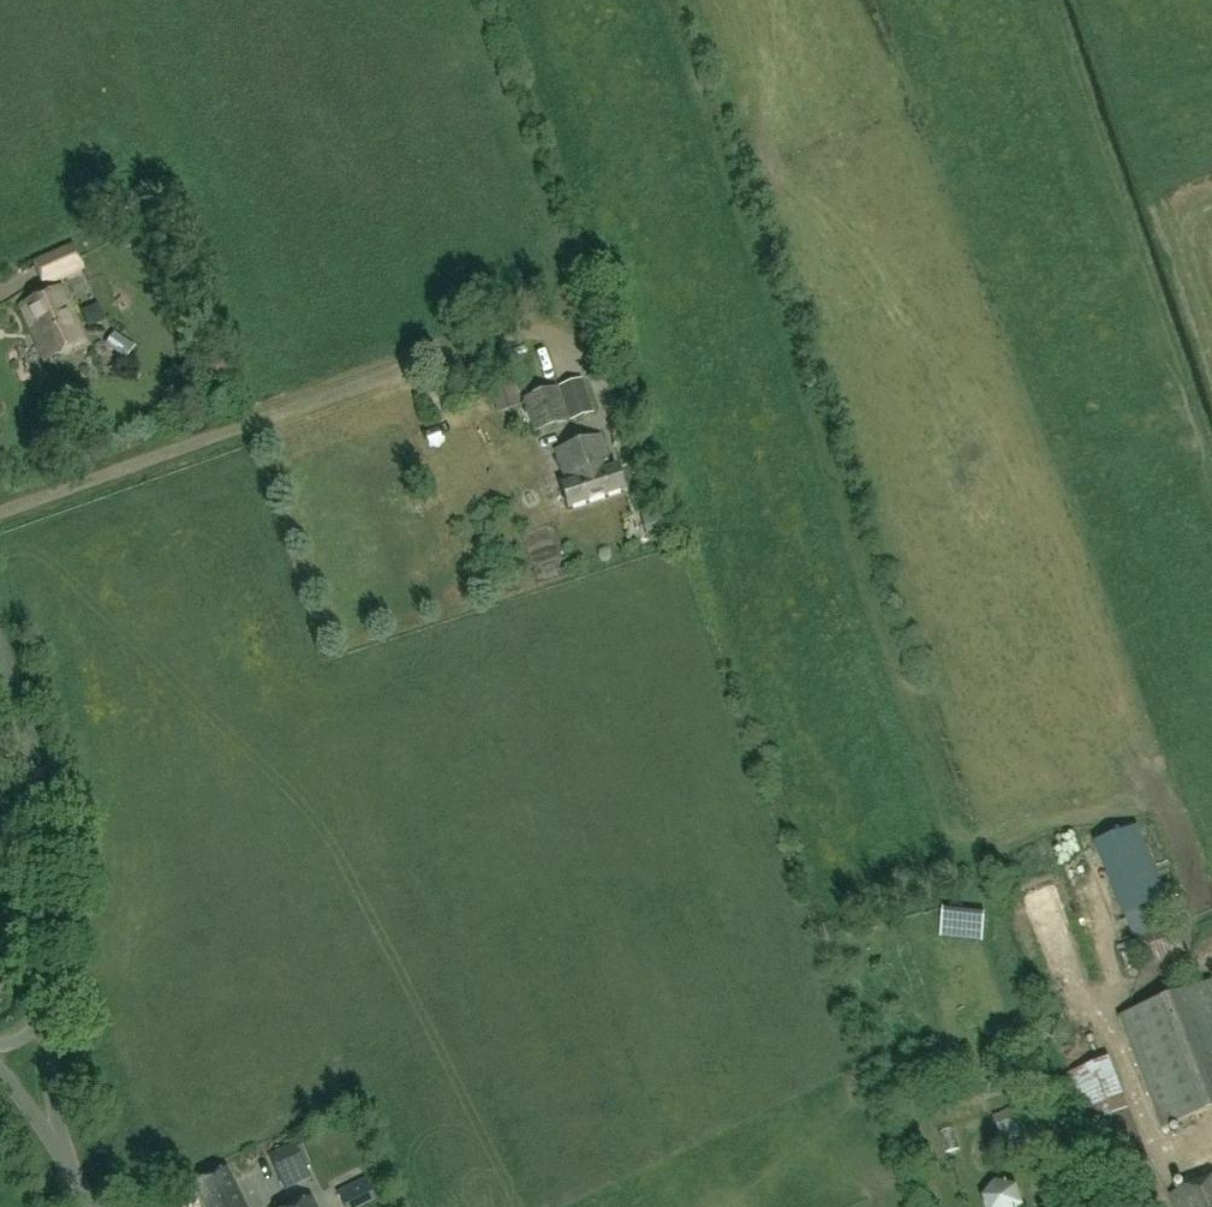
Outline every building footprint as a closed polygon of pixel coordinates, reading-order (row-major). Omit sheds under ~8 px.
[(73,248),(36,263),(45,286),(82,272),(73,248)] [(83,343),(60,291),(23,307),(47,359),(83,343)] [(114,331),(105,344),(126,359),(135,346),(114,331)] [(581,381),(558,387),(570,421),(593,415),(581,381)] [(491,392),(498,414),(520,407),(513,386),(491,392)] [(567,422),(556,388),(523,397),(534,433),(567,422)] [(588,478),(611,471),(600,436),(578,443),(588,478)] [(588,478),(578,443),(556,449),(566,485),(588,478)] [(617,469),(611,471),(588,478),(598,503),(627,494),(617,469)] [(588,478),(566,485),(560,486),(570,512),(598,503),(588,478)] [(640,517),(647,539),(666,533),(659,511),(640,517)] [(1134,937),(1148,968),(1185,953),(1170,923),(1134,937)] [(1120,1020),(1163,1129),(1211,1110),(1211,984),(1120,1020)] [(1088,1125),(1089,1125),(1110,1181),(1150,1163),(1129,1110),(1110,1059),(1068,1075),(1088,1125)] [(1033,1152),(1015,1109),(995,1117),(1013,1160),(1033,1152)] [(268,1157),(278,1179),(304,1167),(293,1145),(268,1157)] [(226,1169),(196,1184),(208,1206),(246,1206),(226,1169)] [(1172,1195),(1177,1206),(1211,1206),(1211,1179),(1172,1195)] [(996,1181),(983,1198),(986,1206),(1023,1206),(1024,1206),(1017,1187),(996,1181)] [(339,1197),(344,1206),(357,1206),(374,1198),(367,1183),(339,1197)]
